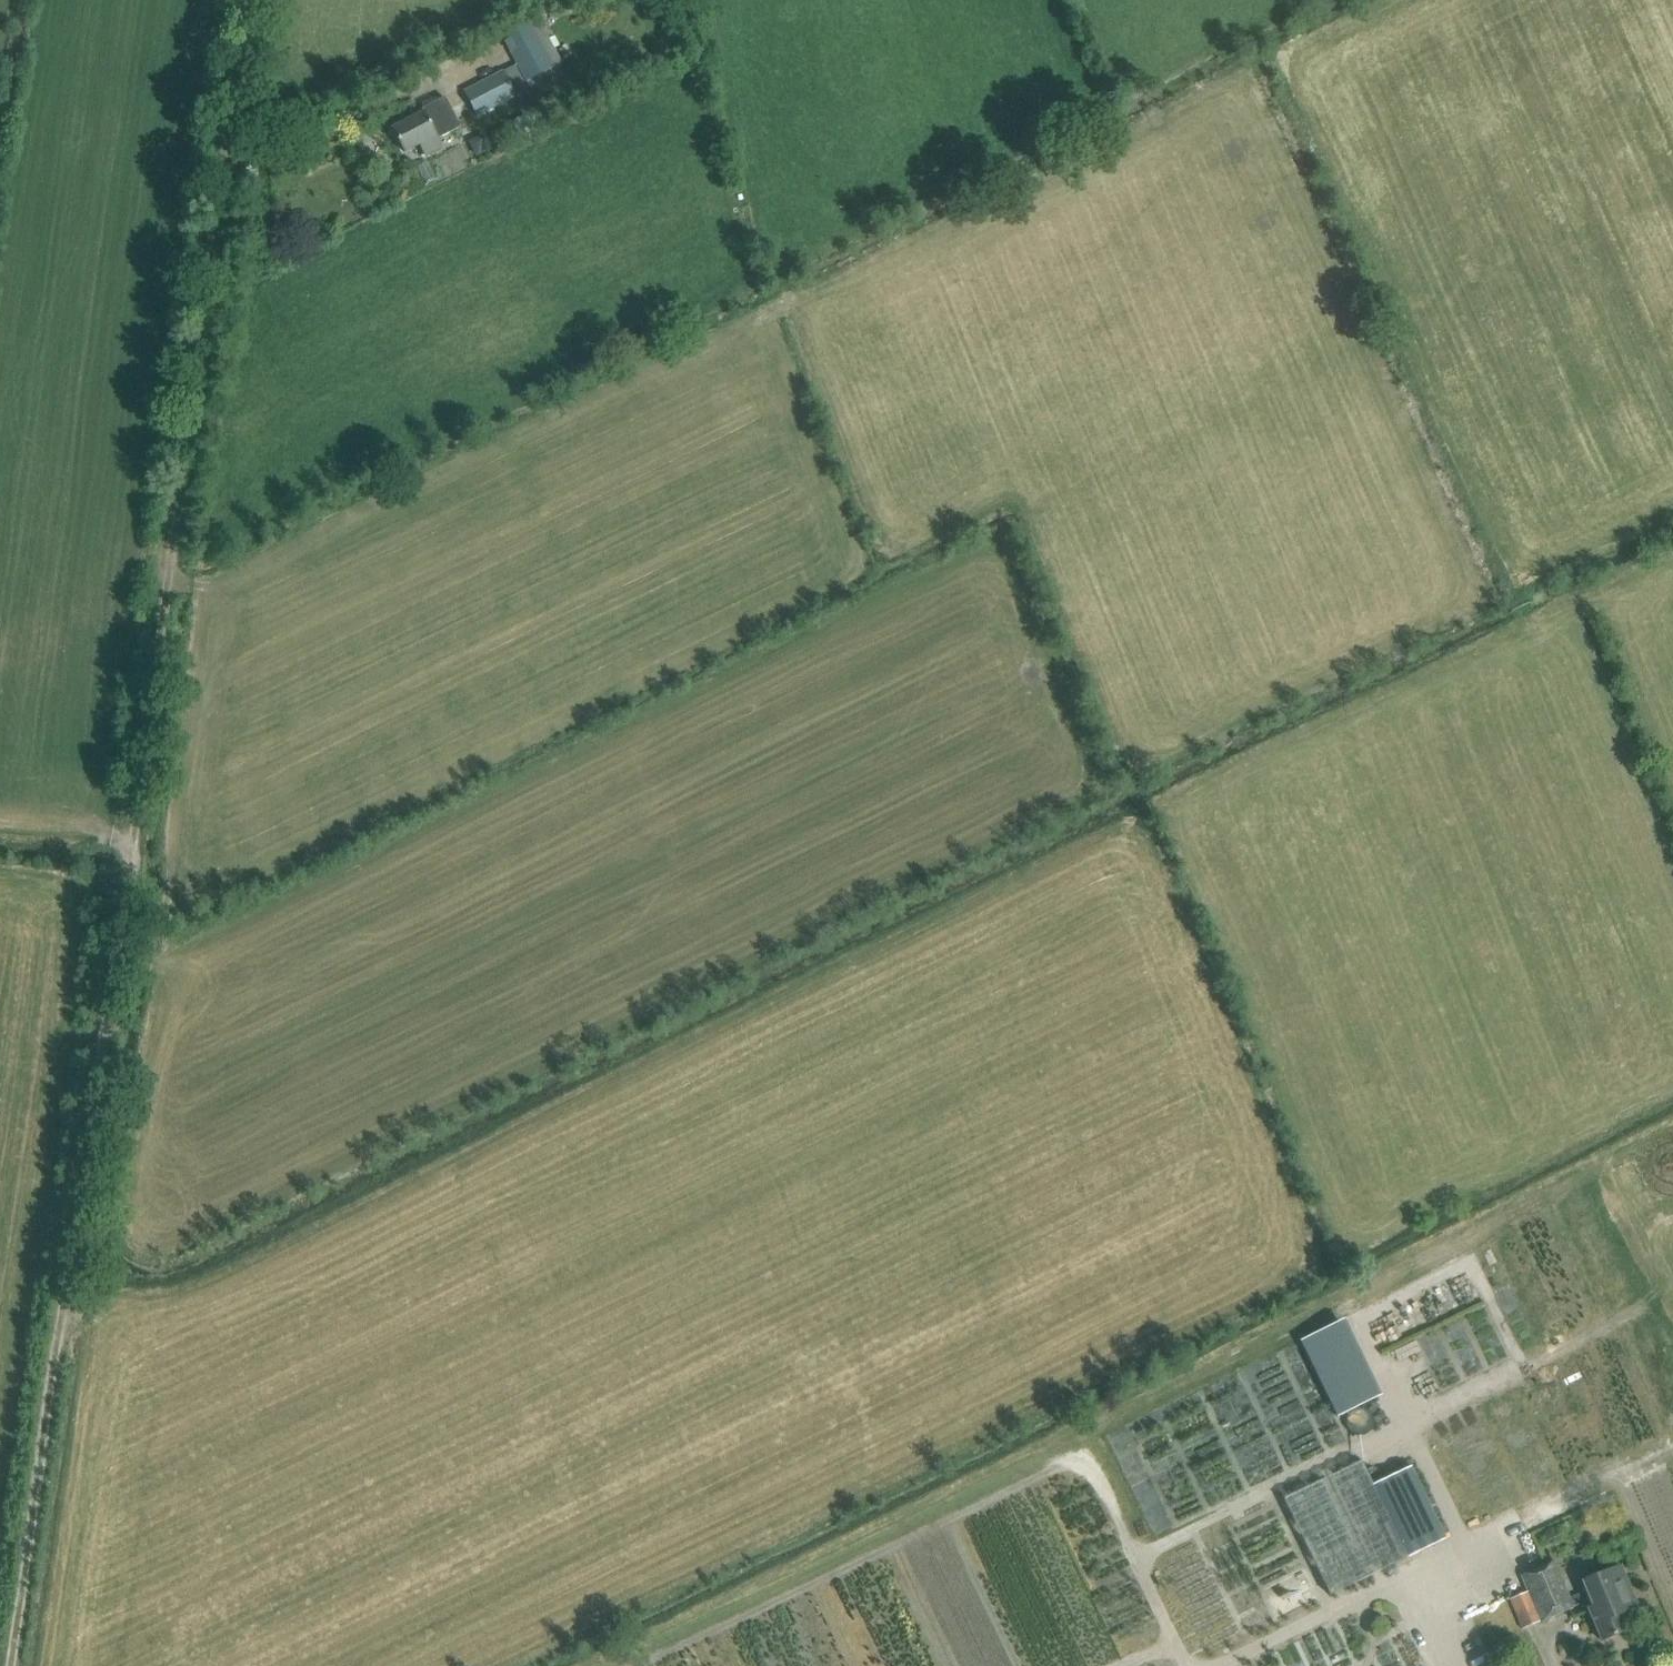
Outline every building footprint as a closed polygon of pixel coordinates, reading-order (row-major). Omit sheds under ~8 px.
[(550,61),(537,37),(527,19),(502,33),(505,39),(511,50),(518,65),(465,93),(477,116),(528,89),(521,77),(550,61)] [(500,29),(487,36),(487,38),(492,46),(505,39),(502,33),(501,31),(500,29)] [(424,114),(393,130),(405,153),(420,145),(426,157),(443,148),(439,139),(461,128),(445,98),(422,110),(424,114)] [(1283,1498),(1330,1594),(1446,1538),(1411,1466),(1372,1484),(1361,1460),(1283,1498)] [(1521,1629),(1540,1621),(1573,1607),(1554,1561),(1521,1574),(1528,1592),(1509,1599),(1521,1629)] [(1620,1615),(1637,1607),(1620,1566),(1582,1582),(1592,1607),(1588,1608),(1602,1641),(1627,1631),(1620,1615)]
